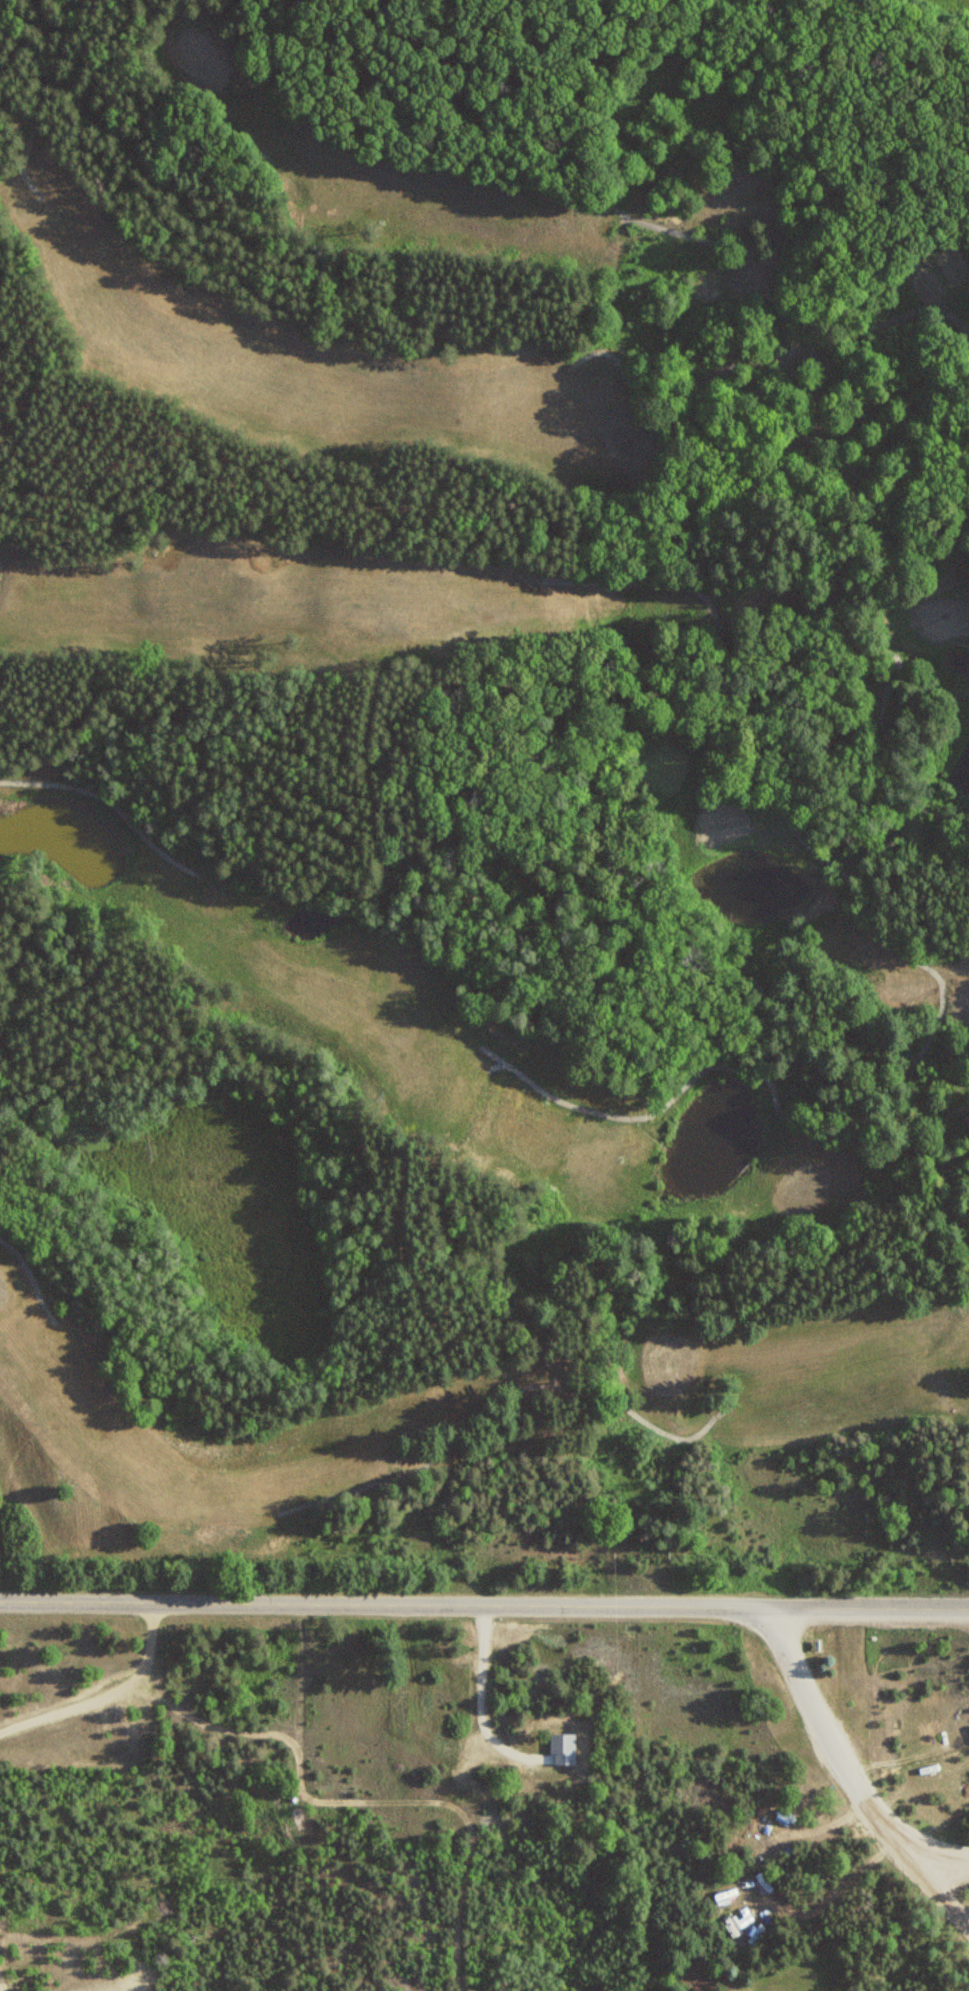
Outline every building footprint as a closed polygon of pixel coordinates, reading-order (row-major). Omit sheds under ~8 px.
[(755,947),(743,945),(742,957),(753,959),(755,947)]
